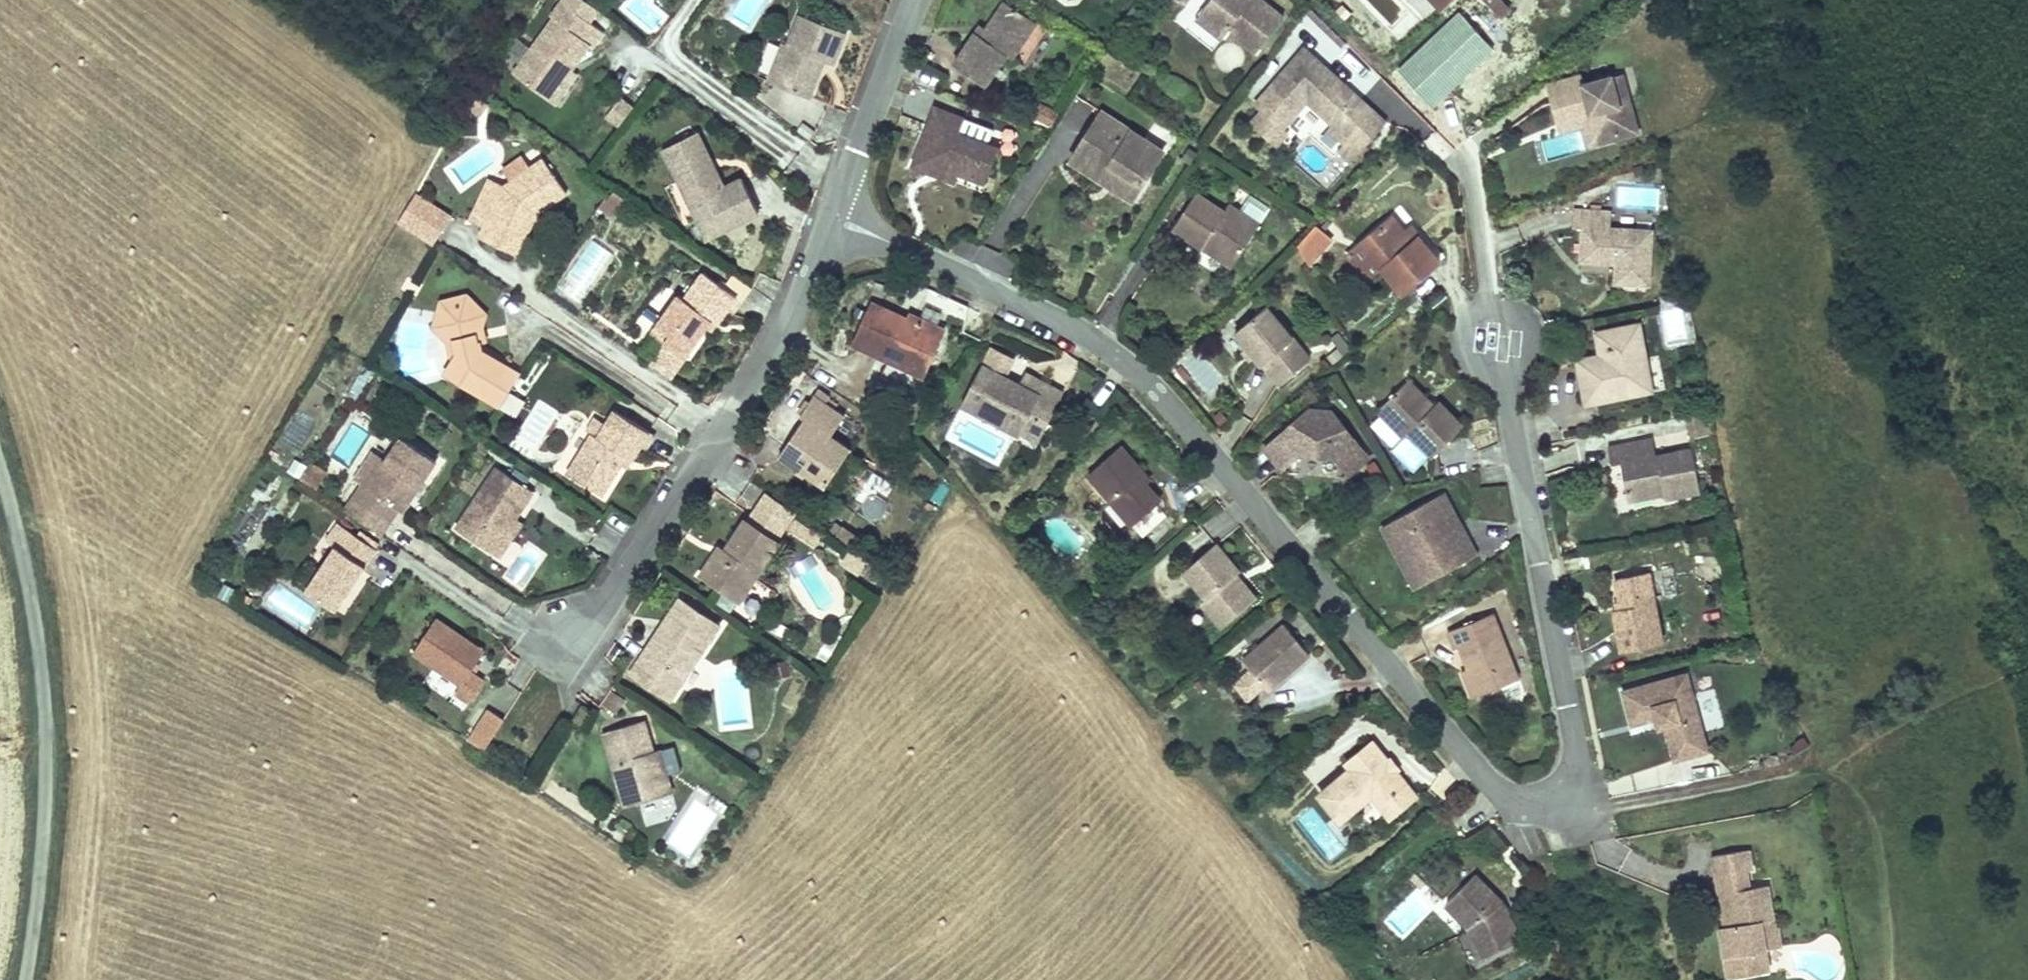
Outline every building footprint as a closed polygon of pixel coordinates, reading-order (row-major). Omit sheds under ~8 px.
[(1284,16),(1263,0),(1210,0),(1196,17),(1222,38),(1229,29),(1257,51),(1284,16)] [(1500,0),(1433,0),(1442,8),(1444,6),(1478,39),(1508,8),(1500,0)] [(1012,58),(1036,23),(1005,1),(986,29),(982,36),(976,32),(954,64),(986,85),(1007,54),(1012,58)] [(572,70),(590,45),(593,47),(604,33),(562,2),(552,17),(554,19),(514,73),(535,89),(543,77),(558,89),(572,70)] [(1346,43),(1309,8),(1305,14),(1341,48),(1346,43)] [(834,63),(846,32),(800,15),(789,44),(784,42),(769,80),(810,96),(824,59),(834,63)] [(982,36),(986,29),(980,25),(976,32),(982,36)] [(1373,110),(1327,69),(1323,73),(1316,67),(1320,63),(1304,48),(1254,104),(1262,110),(1251,122),(1276,145),(1288,131),(1283,127),(1307,100),(1332,123),(1328,127),(1345,142),(1373,110)] [(1327,69),(1320,63),(1316,67),(1323,73),(1327,69)] [(555,104),(577,74),(572,70),(558,89),(543,77),(535,89),(555,104)] [(1628,100),(1621,73),(1611,75),(1618,103),(1628,100)] [(1636,131),(1628,100),(1618,103),(1611,75),(1583,83),(1581,75),(1546,84),(1556,123),(1583,115),(1582,111),(1589,109),(1596,135),(1611,131),(1613,137),(1636,131)] [(622,124),(633,101),(618,94),(606,116),(622,124)] [(480,115),(488,104),(477,96),(469,107),(480,115)] [(1041,102),(1036,118),(1053,123),(1058,108),(1041,102)] [(976,178),(988,144),(958,133),(964,118),(934,107),(912,165),(948,179),(952,169),(959,172),(976,178)] [(1558,129),(1584,122),(1590,143),(1613,137),(1611,131),(1596,135),(1589,109),(1582,111),(1583,115),(1556,123),(1558,129)] [(1352,160),(1386,121),(1373,110),(1345,142),(1339,149),(1352,160)] [(1163,151),(1101,113),(1071,161),(1101,181),(1112,165),(1142,184),(1163,151)] [(719,166),(701,130),(694,134),(712,170),(719,166)] [(759,213),(741,177),(728,184),(719,166),(712,170),(694,134),(662,150),(678,181),(693,180),(708,209),(698,221),(707,239),(759,213)] [(985,182),(998,148),(988,144),(976,178),(985,182)] [(530,169),(522,157),(504,170),(512,182),(530,169)] [(537,214),(567,193),(543,159),(530,169),(512,182),(505,186),(490,180),(472,221),(486,228),(518,242),(530,214),(535,211),(537,214)] [(1132,200),(1142,184),(1112,165),(1101,181),(1132,200)] [(955,181),(959,172),(952,169),(948,179),(955,181)] [(708,209),(693,180),(678,181),(698,221),(708,209)] [(612,214),(624,198),(611,189),(600,205),(612,214)] [(1236,259),(1258,223),(1227,204),(1223,210),(1195,193),(1172,229),(1201,247),(1205,240),(1236,259)] [(434,244),(451,217),(415,194),(398,221),(434,244)] [(1649,283),(1652,229),(1610,227),(1611,212),(1574,210),(1573,227),(1583,227),(1581,260),(1616,262),(1615,281),(1649,283)] [(518,242),(486,228),(482,237),(519,254),(537,214),(535,211),(530,214),(518,242)] [(1439,260),(1418,235),(1413,240),(1405,231),(1392,215),(1360,242),(1380,266),(1401,292),(1439,260)] [(1309,263),(1330,238),(1316,226),(1299,246),(1309,263)] [(1418,235),(1410,226),(1405,231),(1413,240),(1418,235)] [(1236,259),(1205,240),(1201,247),(1231,266),(1236,259)] [(1380,266),(1360,242),(1347,252),(1367,277),(1380,266)] [(701,323),(706,316),(716,323),(725,310),(735,295),(701,272),(683,299),(677,296),(656,327),(671,337),(665,345),(684,358),(705,327),(705,326),(701,323)] [(1649,290),(1649,283),(1615,281),(1615,289),(1649,290)] [(457,353),(453,338),(440,326),(445,306),(464,301),(479,315),(475,332),(477,341),(480,341),(480,342),(485,341),(482,326),(485,313),(466,295),(441,302),(433,327),(449,342),(453,360),(457,353)] [(520,374),(482,350),(480,342),(480,341),(477,341),(475,332),(479,315),(464,301),(445,306),(440,326),(453,338),(457,353),(453,360),(445,373),(500,406),(520,374)] [(1309,358),(1265,306),(1235,331),(1247,345),(1255,355),(1279,383),(1309,358)] [(923,374),(943,329),(919,318),(916,323),(913,330),(904,325),(869,310),(854,343),(888,358),(923,373),(923,374)] [(716,323),(706,316),(701,323),(705,326),(705,327),(711,331),(716,323)] [(913,330),(916,323),(907,319),(904,325),(913,330)] [(1652,389),(1638,323),(1595,332),(1599,350),(1603,349),(1604,354),(1601,358),(1596,359),(1595,355),(1577,359),(1582,382),(1592,380),(1596,401),(1652,389)] [(665,345),(671,337),(656,327),(650,335),(665,345)] [(670,379),(684,358),(665,345),(651,366),(670,379)] [(1196,345),(1179,362),(1210,393),(1227,377),(1196,345)] [(1255,355),(1247,345),(1242,349),(1250,359),(1255,355)] [(1601,358),(1604,354),(1603,349),(1599,350),(1600,354),(1595,355),(1596,359),(1601,358)] [(912,397),(923,373),(888,358),(878,381),(912,397)] [(1047,423),(1062,391),(1044,382),(1038,393),(1019,383),(981,365),(961,405),(1020,433),(1029,414),(1047,423)] [(1038,393),(1044,382),(1024,372),(1019,383),(1038,393)] [(1463,424),(1438,400),(1434,405),(1432,407),(1425,399),(1426,398),(1408,379),(1378,410),(1405,436),(1409,431),(1432,454),(1433,455),(1436,452),(1463,424)] [(1596,401),(1592,380),(1582,382),(1586,402),(1596,401)] [(829,397),(818,389),(814,396),(825,403),(828,399),(829,397)] [(851,448),(831,435),(844,416),(834,410),(825,403),(814,396),(800,416),(805,419),(779,457),(825,488),(846,456),(851,448)] [(1434,405),(1426,398),(1425,399),(1432,407),(1434,405)] [(834,410),(837,405),(828,399),(825,403),(834,410)] [(632,460),(640,446),(650,432),(615,410),(606,425),(595,417),(586,431),(592,435),(573,467),(590,477),(584,485),(602,496),(622,464),(622,463),(618,461),(622,454),(632,460)] [(1337,419),(1331,412),(1308,411),(1301,416),(1337,419)] [(1712,430),(1709,412),(1684,417),(1688,435),(1712,430)] [(1037,442),(1047,423),(1029,414),(1020,433),(1037,442)] [(1367,456),(1337,419),(1301,416),(1265,447),(1281,467),(1298,452),(1333,455),(1348,472),(1367,456)] [(646,449),(655,435),(650,432),(640,446),(646,449)] [(402,512),(437,460),(402,437),(386,460),(368,488),(363,485),(346,510),(380,534),(397,509),(402,512)] [(1699,492),(1690,448),(1654,455),(1651,437),(1607,445),(1610,464),(1619,462),(1626,500),(1656,495),(1656,491),(1662,490),(1663,494),(1664,499),(1699,492)] [(483,455),(490,444),(481,438),(474,450),(483,455)] [(1156,503),(1160,500),(1144,482),(1137,474),(1141,470),(1120,445),(1087,474),(1132,524),(1142,536),(1166,515),(1156,503)] [(478,468),(485,457),(483,455),(474,450),(467,461),(478,468)] [(368,488),(386,460),(373,451),(354,479),(363,485),(368,488)] [(1443,473),(1436,452),(1433,455),(1432,454),(1434,473),(1443,473)] [(628,467),(632,460),(622,454),(618,461),(622,463),(628,467)] [(328,473),(311,463),(309,467),(326,476),(328,473)] [(318,490),(326,476),(309,467),(301,480),(318,490)] [(516,518),(534,491),(498,467),(457,529),(493,553),(516,518)] [(590,477),(573,467),(568,475),(584,485),(590,477)] [(1148,478),(1141,470),(1137,474),(1144,482),(1148,478)] [(1132,524),(1087,474),(1074,485),(1118,536),(1132,524)] [(785,530),(797,507),(762,489),(750,513),(785,530)] [(1467,536),(1443,493),(1438,495),(1455,525),(1449,528),(1457,542),(1467,536)] [(1457,542),(1449,528),(1455,525),(1438,495),(1390,521),(1397,535),(1394,536),(1413,570),(1435,577),(1478,553),(1468,536),(1467,536),(1457,542)] [(499,557),(522,523),(516,518),(493,553),(499,557)] [(809,528),(795,519),(789,527),(804,537),(809,528)] [(749,589),(779,543),(746,520),(726,550),(723,555),(713,557),(701,575),(726,592),(749,589)] [(835,520),(823,545),(844,556),(856,531),(835,520)] [(1397,535),(1390,521),(1382,525),(1416,587),(1435,577),(1413,570),(1394,536),(1397,535)] [(356,580),(377,550),(376,549),(357,536),(337,523),(325,540),(335,547),(306,590),(337,610),(350,590),(348,589),(354,579),(356,580)] [(815,544),(821,536),(809,528),(804,537),(815,544)] [(379,544),(360,531),(357,536),(376,549),(379,544)] [(1255,598),(1241,581),(1237,585),(1231,578),(1235,574),(1239,571),(1215,543),(1184,570),(1206,597),(1201,602),(1222,626),(1255,598)] [(850,545),(843,558),(862,569),(869,556),(850,545)] [(723,555),(726,550),(721,546),(713,557),(723,555)] [(1673,565),(1656,568),(1660,591),(1677,588),(1673,565)] [(1662,643),(1649,572),(1615,578),(1620,608),(1613,609),(1620,651),(1662,643)] [(1241,581),(1235,574),(1231,578),(1237,585),(1241,581)] [(350,590),(356,580),(354,579),(348,589),(350,590)] [(740,602),(749,589),(726,592),(740,602)] [(679,688),(720,624),(681,598),(665,621),(670,625),(657,645),(652,642),(639,662),(679,688)] [(1518,678),(1491,614),(1447,632),(1453,649),(1458,647),(1467,669),(1478,695),(1518,678)] [(471,672),(485,651),(437,619),(414,652),(461,684),(455,693),(470,703),(484,681),(471,672)] [(657,645),(670,625),(665,621),(652,642),(657,645)] [(1268,689),(1310,653),(1284,623),(1242,658),(1251,669),(1264,684),(1268,689)] [(679,688),(639,662),(630,675),(670,701),(679,688)] [(1247,698),(1264,684),(1251,669),(1234,683),(1247,698)] [(1478,695),(1467,669),(1461,671),(1472,697),(1478,695)] [(1707,749),(1685,674),(1622,692),(1631,724),(1656,717),(1659,727),(1665,725),(1675,759),(1707,749)] [(615,713),(625,699),(611,690),(602,704),(615,713)] [(582,726),(592,711),(585,707),(578,716),(577,715),(574,720),(582,726)] [(491,739),(504,718),(490,709),(477,730),(491,739)] [(661,777),(653,752),(644,721),(603,734),(621,793),(635,788),(639,803),(673,793),(667,775),(661,777)] [(485,749),(491,739),(477,730),(470,740),(485,749)] [(1416,797),(1394,771),(1387,762),(1370,741),(1345,761),(1350,768),(1332,784),(1352,809),(1357,805),(1350,798),(1360,790),(1363,794),(1368,790),(1371,794),(1390,818),(1416,797)] [(667,775),(660,750),(653,752),(661,777),(667,775)] [(1399,767),(1391,758),(1387,762),(1394,771),(1399,767)] [(1352,809),(1332,784),(1319,794),(1339,819),(1352,809)] [(639,803),(635,788),(621,793),(625,807),(639,803)] [(1357,805),(1371,794),(1368,790),(1363,794),(1360,790),(1350,798),(1357,805)] [(692,795),(666,842),(691,856),(718,810),(692,795)] [(1751,870),(1747,850),(1712,856),(1716,876),(1745,871),(1751,870)] [(1748,889),(1745,871),(1716,876),(1724,926),(1731,925),(1726,892),(1748,889)] [(1520,939),(1503,903),(1474,875),(1446,903),(1469,926),(1471,930),(1483,957),(1520,939)] [(1764,947),(1760,922),(1772,919),(1767,885),(1748,889),(1726,892),(1731,925),(1724,926),(1722,927),(1721,928),(1720,930),(1720,932),(1727,978),(1768,971),(1764,947)] [(1779,944),(1775,919),(1772,919),(1760,922),(1764,947),(1779,944)]
